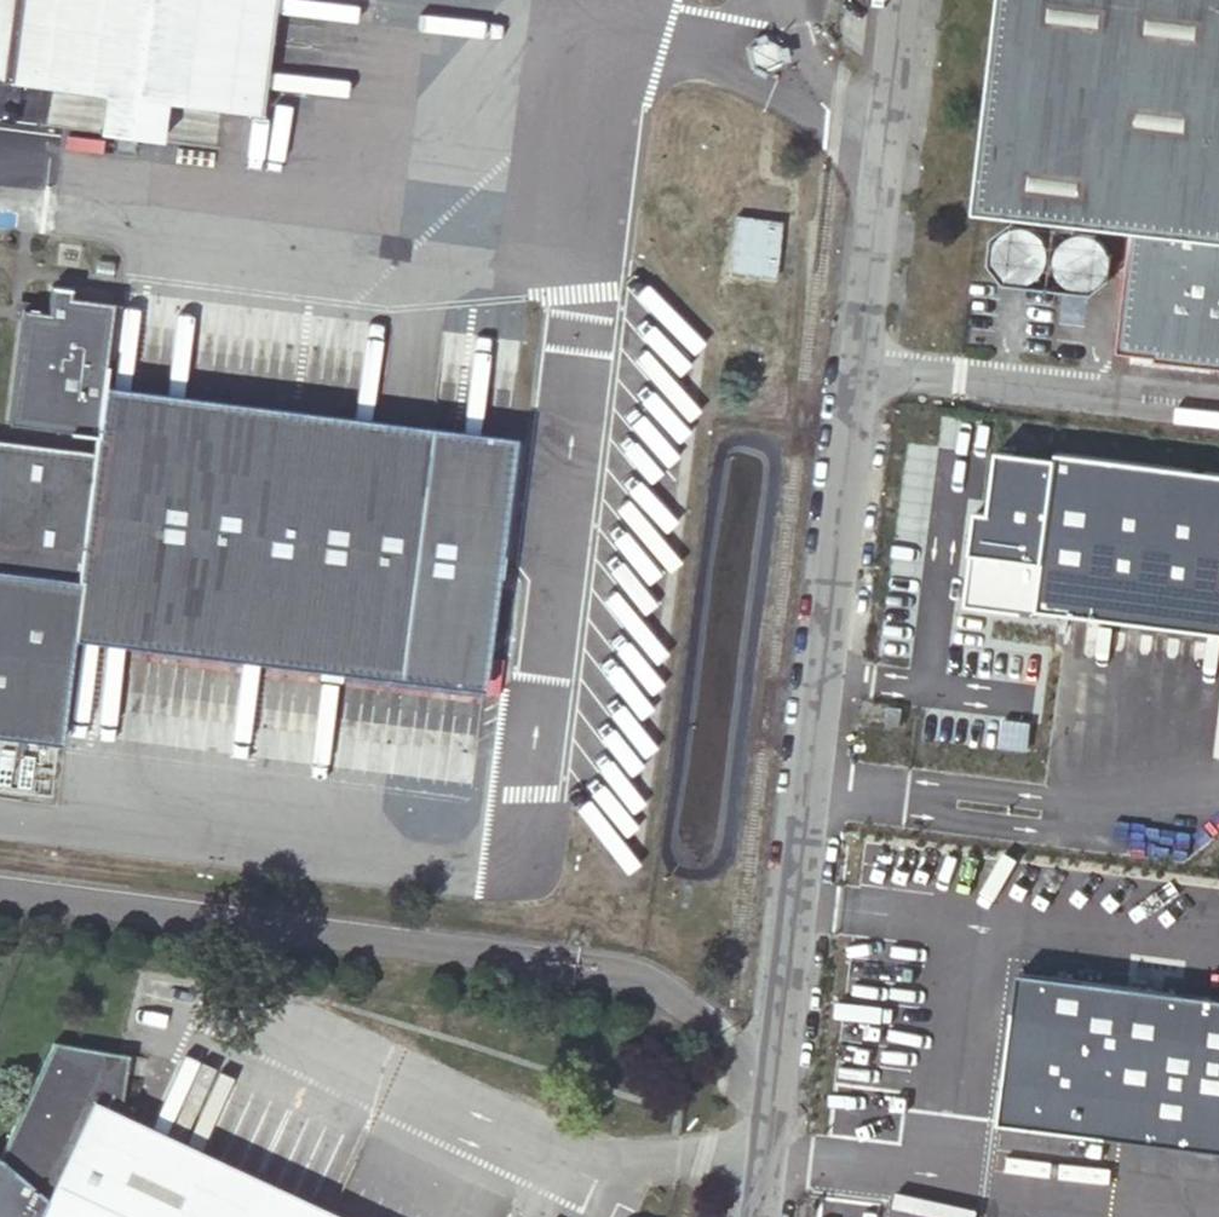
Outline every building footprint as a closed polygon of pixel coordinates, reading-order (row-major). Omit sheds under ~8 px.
[(5,80),(103,94),(98,132),(161,141),(167,103),(249,114),(265,0),(15,0),(5,80)] [(976,213),(1131,232),(1118,351),(1155,355),(1154,361),(1218,368),(1218,0),(1000,0),(976,213)] [(790,58),(787,53),(779,41),(764,39),(757,43),(748,50),(747,51),(748,52),(752,59),(759,69),(774,71),(781,66),(789,59),(790,58)] [(730,276),(779,281),(785,221),(736,216),(730,276)] [(1093,238),(1010,227),(995,234),(988,241),(985,249),(985,259),(991,270),(1002,278),(1087,286),(1095,282),(1105,275),(1110,265),(1110,256),(1101,243),(1093,238)] [(49,285),(46,311),(65,314),(67,295),(68,287),(49,285)] [(20,308),(7,422),(93,432),(91,451),(0,440),(0,737),(61,744),(73,638),(491,686),(520,436),(100,387),(110,300),(67,295),(65,314),(46,311),(20,308)] [(896,726),(898,709),(885,707),(883,725),(896,726)] [(132,1123),(134,1061),(58,1050),(6,1165),(0,1162),(0,1216),(335,1216),(132,1123)]
